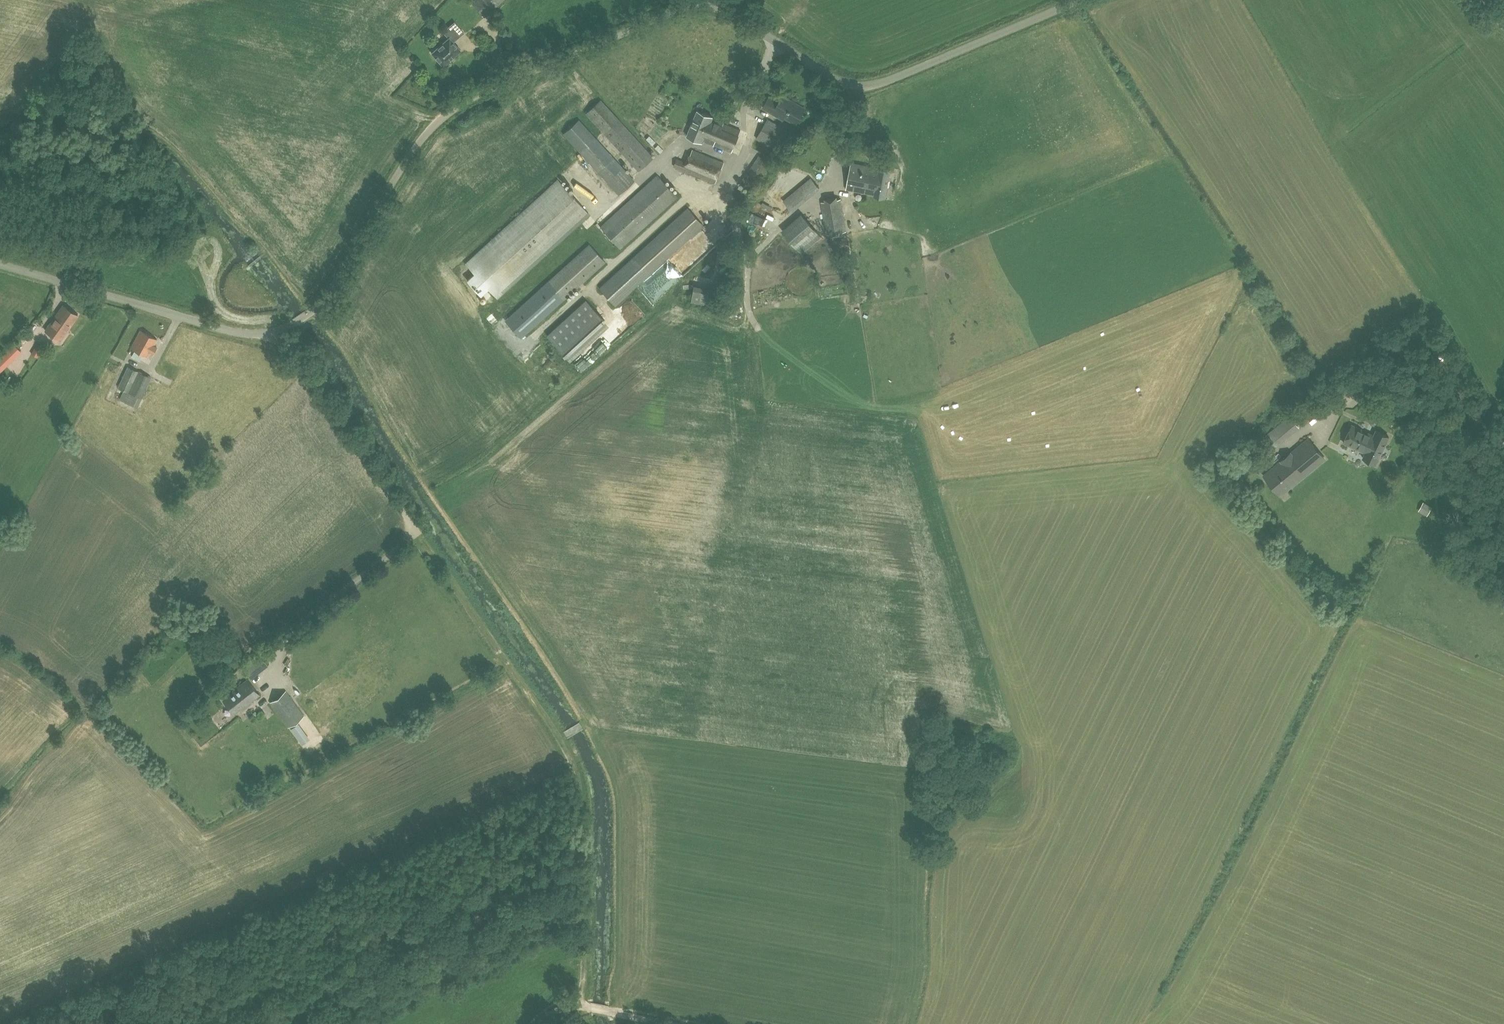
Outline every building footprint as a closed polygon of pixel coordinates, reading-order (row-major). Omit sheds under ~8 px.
[(473,1),(486,15),(503,0),(474,0),(473,1)] [(465,31),(455,20),(444,30),(449,36),(432,51),(444,64),(462,49),(454,40),(465,31)] [(796,123),(805,107),(782,95),(779,102),(775,100),(774,102),(767,99),(763,107),(784,119),(785,117),(796,123)] [(639,170),(653,157),(600,99),(586,112),(639,170)] [(731,152),(740,130),(712,118),(712,116),(697,110),(687,135),(703,142),(703,140),(731,152)] [(785,155),(798,135),(768,118),(756,138),(785,155)] [(595,137),(579,119),(563,133),(579,151),(595,137)] [(634,180),(595,137),(579,151),(618,194),(634,180)] [(689,153),(686,160),(685,162),(676,158),(673,167),(677,168),(715,183),(724,162),(693,149),(691,153),(689,153)] [(885,197),(890,169),(880,167),(879,168),(851,162),(846,188),(874,193),(874,195),(885,197)] [(620,248),(677,196),(658,175),(600,226),(620,248)] [(793,210),(819,188),(811,179),(785,201),(793,210)] [(487,287),(497,298),(589,214),(558,180),(466,264),(472,271),(463,279),(477,295),(487,287)] [(826,234),(847,231),(841,199),(821,202),(826,234)] [(615,305),(703,224),(687,207),(599,288),(615,305)] [(822,236),(815,228),(802,212),(784,229),(796,247),(801,254),(808,248),(822,236)] [(563,299),(605,261),(589,244),(547,282),(563,299)] [(695,303),(715,305),(716,291),(696,289),(695,303)] [(586,300),(547,335),(564,354),(603,319),(586,300)] [(60,340),(77,315),(63,305),(45,330),(60,340)] [(28,329),(22,336),(27,340),(33,333),(28,329)] [(153,345),(157,339),(141,330),(131,348),(147,356),(150,352),(153,353),(157,347),(153,345)] [(44,347),(37,343),(31,354),(38,358),(44,347)] [(14,344),(0,358),(0,371),(21,351),(14,344)] [(152,377),(127,366),(118,387),(123,389),(119,400),(131,405),(130,409),(135,411),(136,407),(137,408),(142,398),(143,398),(152,377)] [(1307,420),(1297,408),(1266,434),(1276,445),(1307,420)] [(1373,434),(1352,423),(1343,442),(1363,452),(1361,457),(1376,465),(1390,437),(1375,430),(1373,434)] [(1281,462),(1264,476),(1281,496),(1325,459),(1308,439),(1291,453),(1281,462)] [(252,677),(267,665),(258,653),(241,667),(250,679),(252,677)] [(264,674),(257,680),(261,684),(268,678),(264,674)] [(245,706),(259,695),(247,679),(233,690),(233,691),(222,699),(233,714),(244,705),(245,706)] [(288,727),(304,715),(286,691),(270,703),(288,727)] [(299,724),(291,730),(302,745),(310,740),(299,724)]
